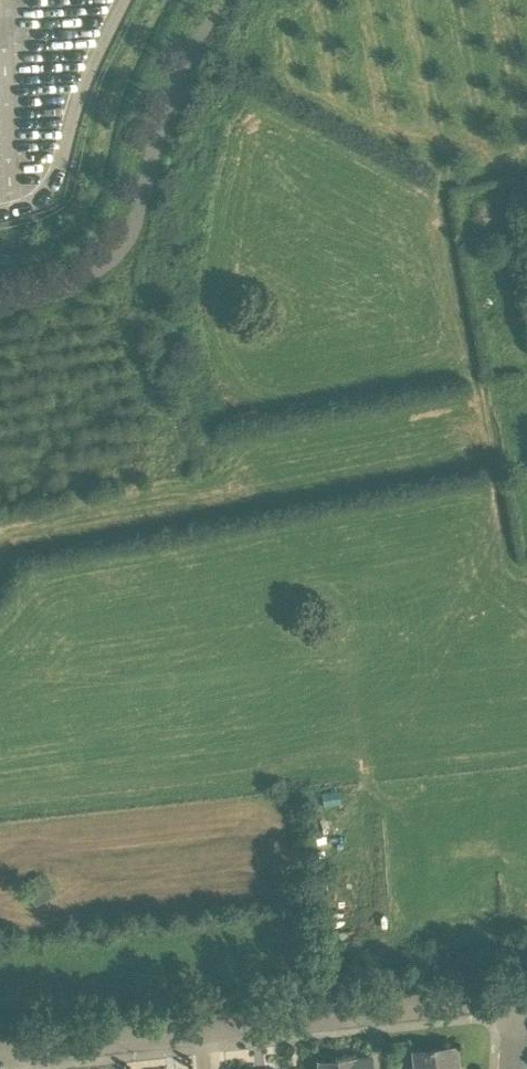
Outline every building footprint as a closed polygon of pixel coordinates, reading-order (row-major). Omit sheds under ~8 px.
[(341,803),(339,790),(322,793),(324,805),(341,803)] [(54,894),(47,884),(39,874),(23,886),(38,905),(54,894)] [(414,1068),(454,1068),(452,1048),(412,1053),(414,1068)] [(344,1060),(344,1064),(336,1065),(335,1061),(319,1063),(320,1068),(373,1068),(372,1057),(344,1060)]
